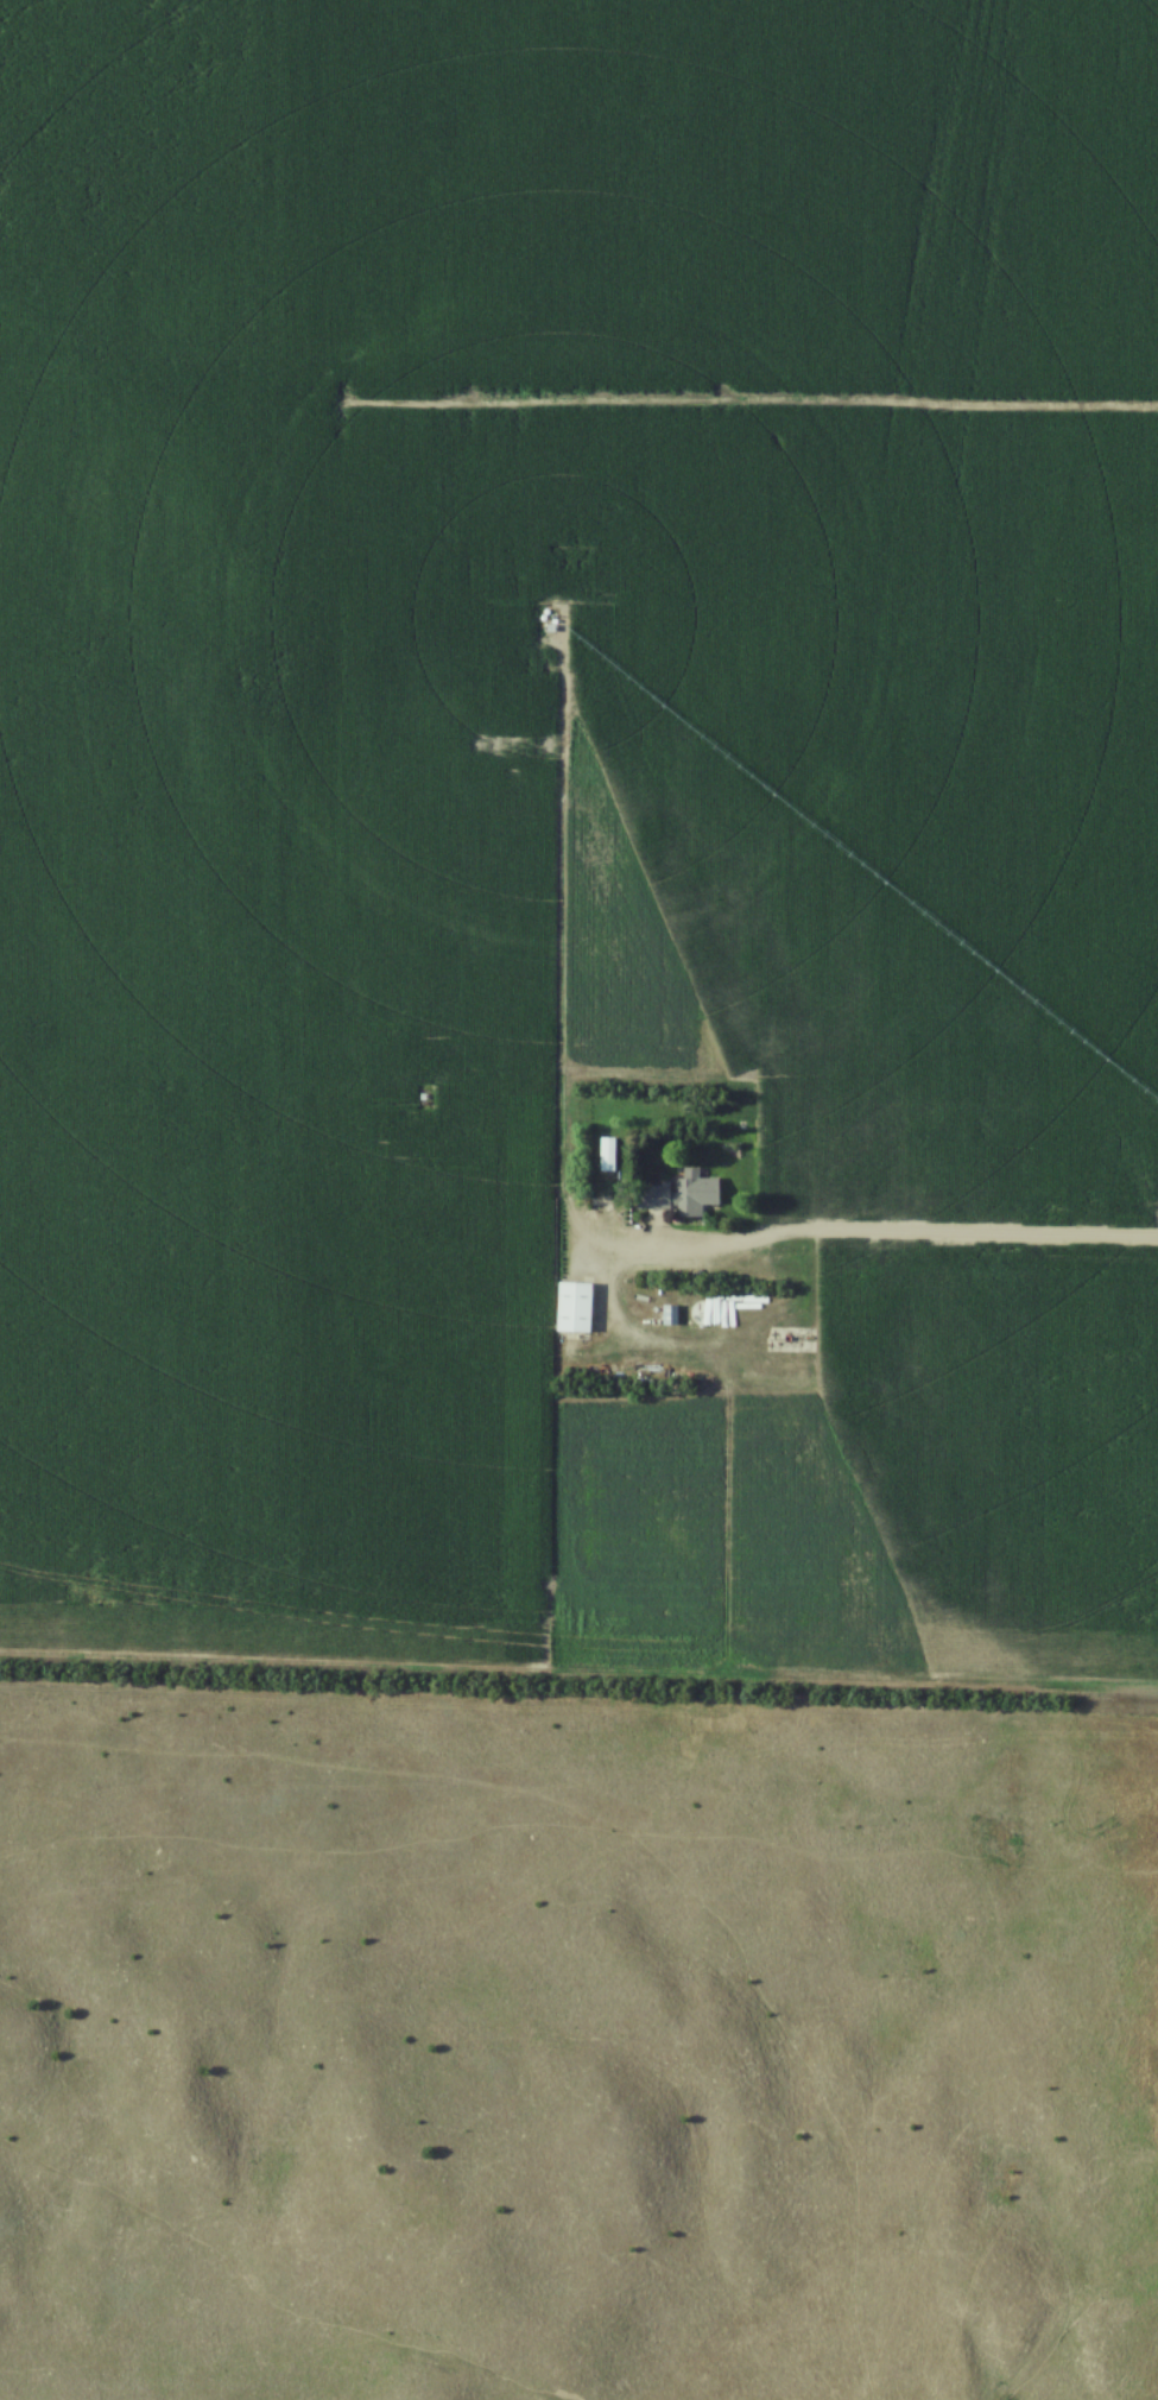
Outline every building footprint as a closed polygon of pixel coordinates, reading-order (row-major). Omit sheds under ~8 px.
[(676,1180),(676,1186),(637,1186),(637,1210),(680,1210),(680,1219),(704,1219),(704,1206),(721,1206),(721,1180),(676,1180)] [(593,1284),(559,1284),(559,1334),(593,1334),(593,1284)] [(692,1322),(711,1329),(718,1309),(699,1302),(692,1322)]
